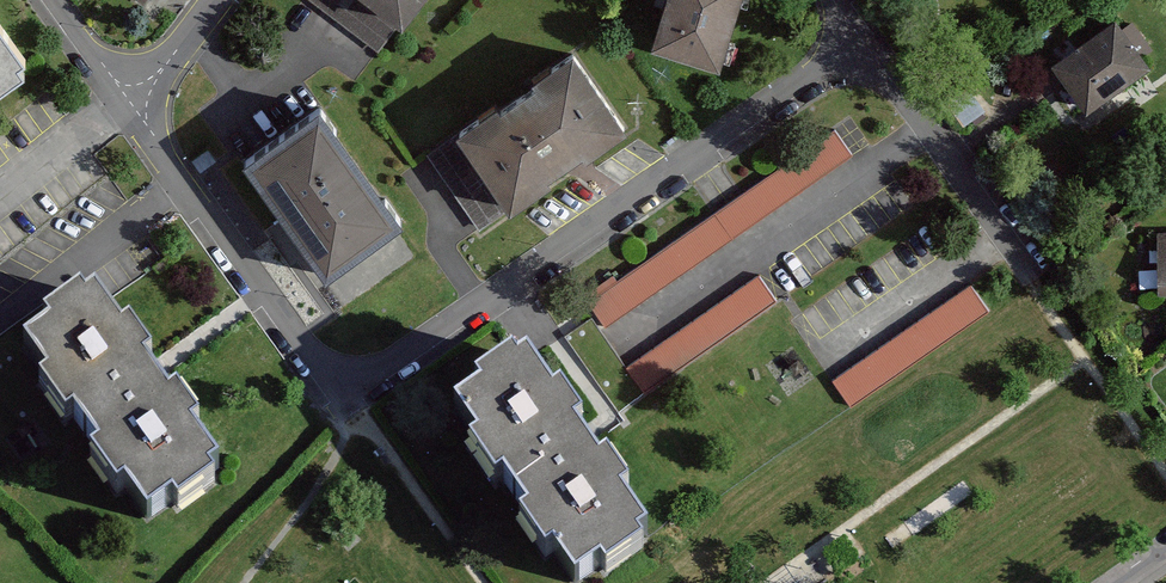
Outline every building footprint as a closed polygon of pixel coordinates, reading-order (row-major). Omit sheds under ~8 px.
[(370,0),(311,0),(379,51),(400,23),(370,0)] [(400,23),(417,0),(370,0),(400,23)] [(652,44),(717,64),(737,0),(666,0),(652,44)] [(1148,65),(1115,20),(1052,64),(1085,110),(1148,65)] [(1154,46),(1136,22),(1129,28),(1147,51),(1154,46)] [(20,56),(0,28),(0,70),(20,56)] [(456,132),(509,208),(548,180),(545,175),(581,150),(584,154),(624,126),(572,51),(534,77),(537,81),(499,108),(496,104),(456,132)] [(400,221),(317,107),(243,161),(326,275),(400,221)] [(588,302),(603,324),(731,236),(852,154),(836,130),(588,302)] [(509,208),(456,132),(425,153),(478,229),(509,208)] [(1158,233),(1158,291),(1165,291),(1165,233),(1158,233)] [(758,276),(625,367),(644,393),(776,301),(758,276)] [(969,286),(833,381),(852,404),(986,311),(969,286)] [(91,302),(27,349),(148,514),(212,467),(147,378),(91,302)] [(460,412),(574,577),(640,531),(526,366),(460,412)]
